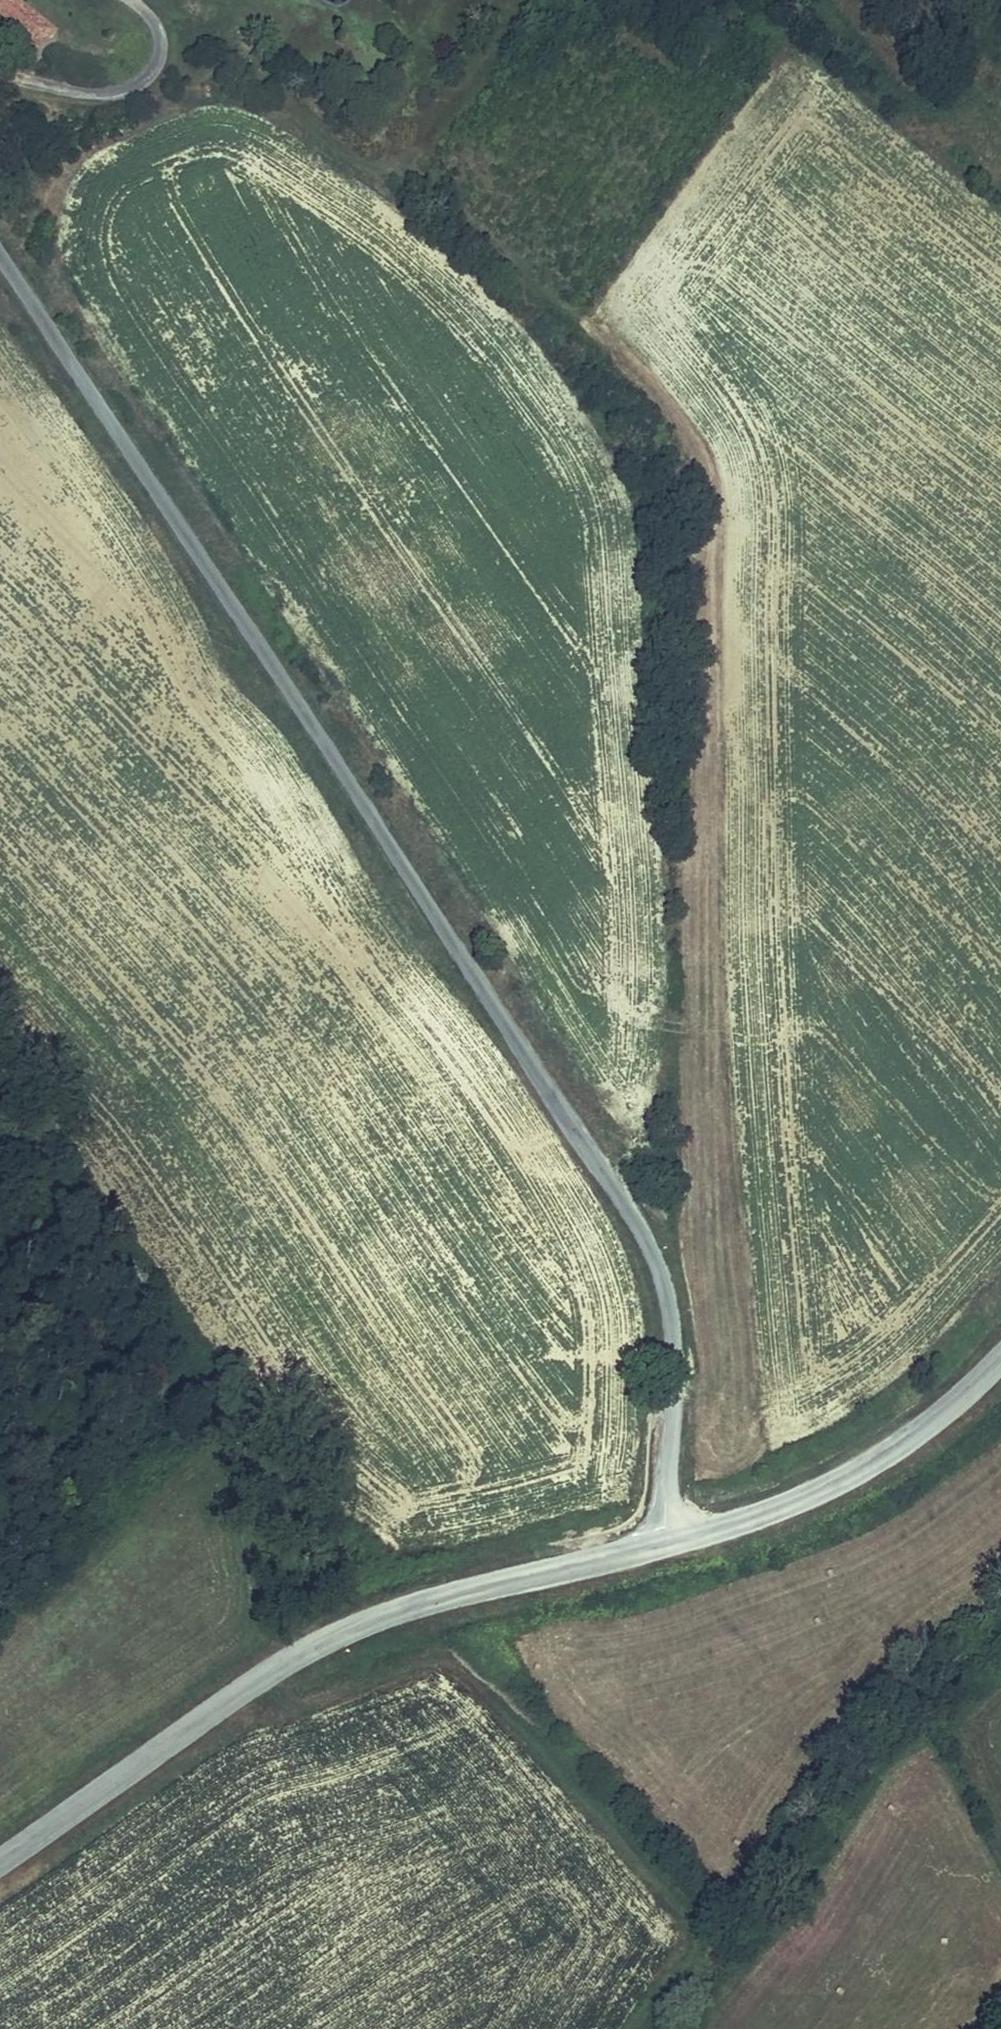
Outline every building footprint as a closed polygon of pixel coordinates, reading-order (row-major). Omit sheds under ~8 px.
[(35,0),(16,0),(7,11),(63,60),(80,39),(35,0)]
